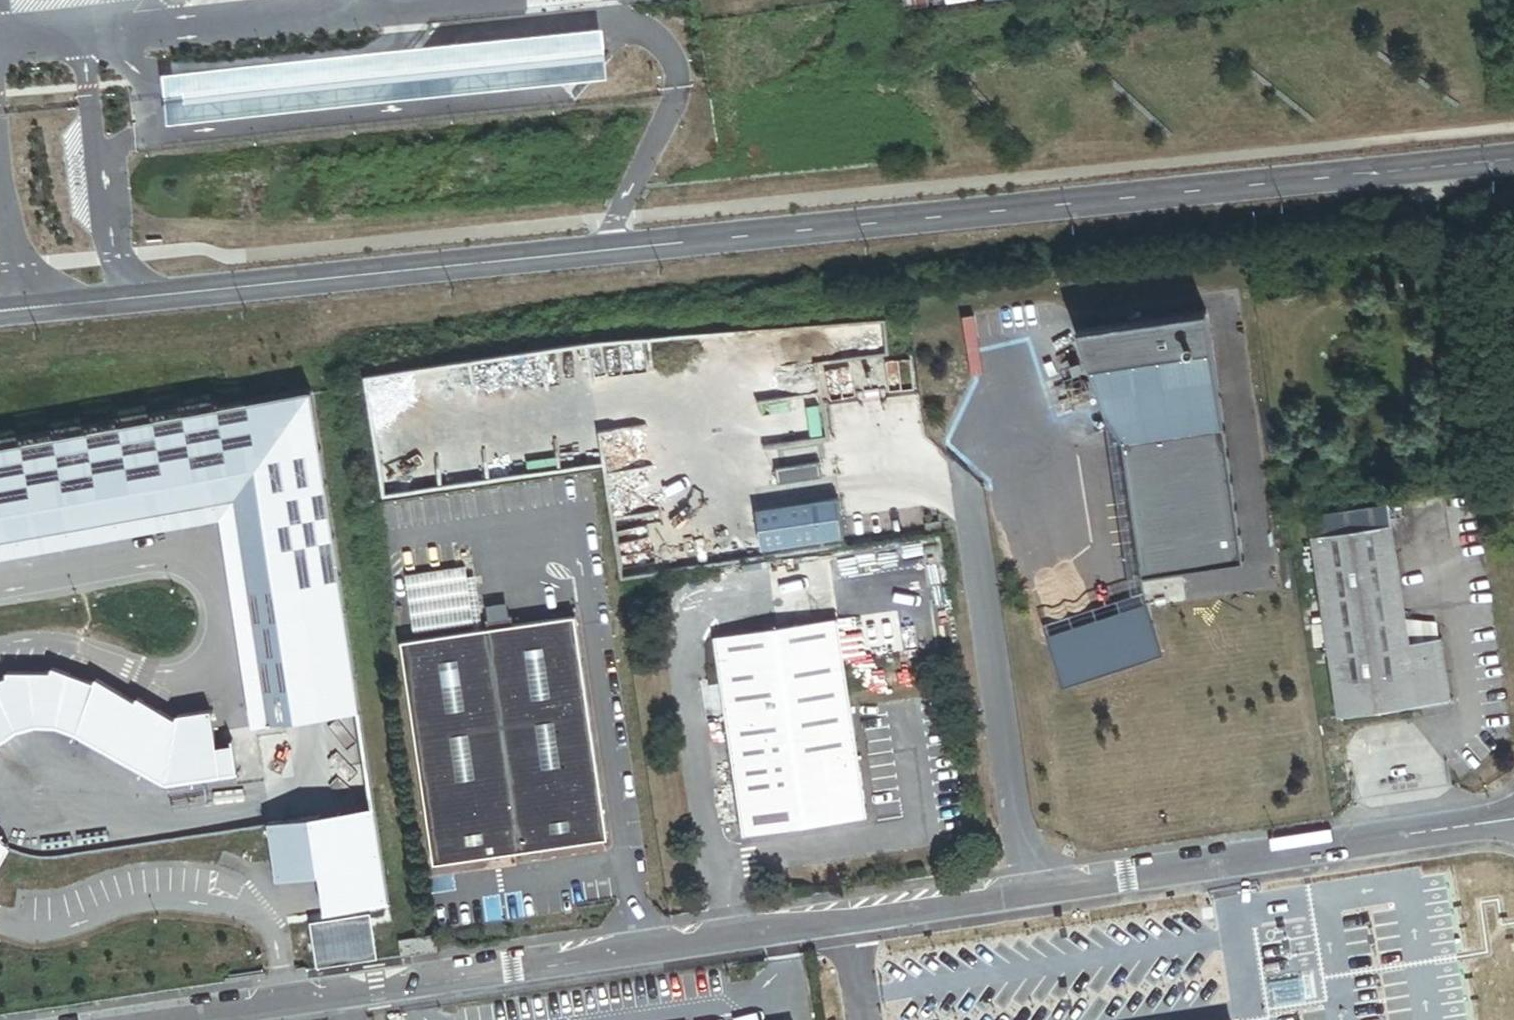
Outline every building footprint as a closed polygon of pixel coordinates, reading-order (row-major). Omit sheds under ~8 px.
[(603,31),(165,77),(172,123),(608,75),(603,31)] [(1212,308),(1086,325),(1123,440),(1144,575),(1251,566),(1226,429),(1212,308)] [(267,724),(359,709),(308,387),(0,444),(0,540),(234,497),(267,724)] [(817,465),(775,471),(777,483),(823,477),(817,465)] [(844,499),(757,512),(763,552),(850,539),(844,499)] [(1391,526),(1312,537),(1339,719),(1451,702),(1441,640),(1409,645),(1391,526)] [(481,624),(474,578),(466,579),(465,567),(405,576),(414,634),(481,624)] [(1167,650),(1150,602),(1048,637),(1065,686),(1167,650)] [(487,630),(400,642),(432,864),(606,839),(574,617),(512,626),(487,630)] [(512,626),(511,617),(486,621),(487,630),(512,626)] [(838,620),(713,639),(743,837),(867,819),(838,620)] [(15,730),(34,725),(55,725),(74,732),(163,781),(234,772),(222,740),(210,709),(177,713),(176,718),(137,695),(134,699),(95,675),(93,680),(51,663),(49,668),(5,669),(6,674),(0,676),(0,740),(15,730)] [(222,740),(234,772),(250,767),(238,734),(222,740)] [(375,806),(336,812),(345,870),(320,874),(325,912),(390,902),(375,806)] [(336,812),(268,822),(277,881),(320,874),(345,870),(336,812)] [(9,847),(0,839),(0,862),(9,847)]
